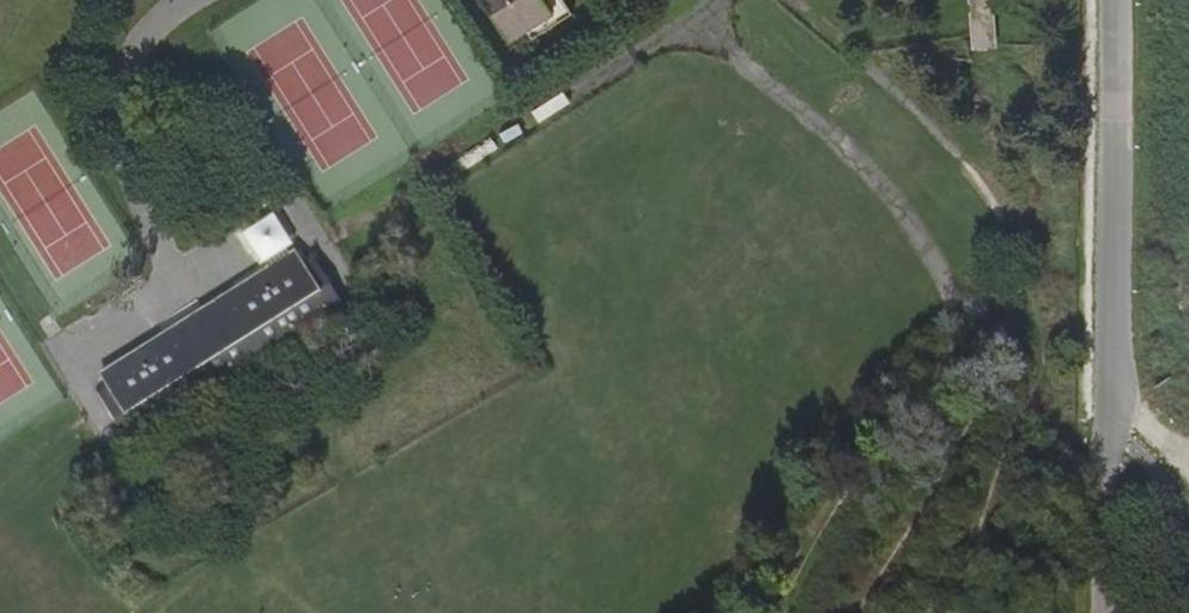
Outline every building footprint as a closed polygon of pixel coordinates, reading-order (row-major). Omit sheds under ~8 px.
[(510,42),(553,15),(544,0),(484,0),(510,42)] [(972,50),(995,48),(995,42),(993,0),(968,0),(970,30),(971,39),(972,50)] [(244,233),(264,264),(266,262),(271,270),(292,256),(287,249),(294,244),(274,214),(244,233)] [(271,270),(224,299),(229,307),(200,326),(195,318),(101,377),(146,447),(341,322),(297,253),(292,256),(271,270)] [(224,299),(195,318),(200,326),(229,307),(224,299)]
